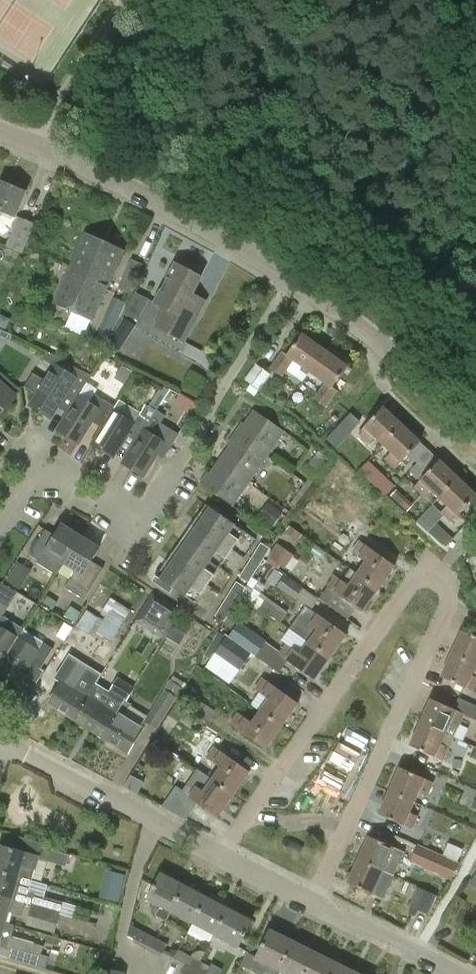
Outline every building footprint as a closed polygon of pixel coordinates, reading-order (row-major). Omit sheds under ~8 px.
[(2,182),(0,187),(0,214),(1,212),(15,217),(25,192),(2,182)] [(22,254),(35,223),(18,216),(5,248),(22,254)] [(123,251),(86,234),(63,285),(54,304),(91,321),(123,251)] [(141,264),(131,259),(118,288),(129,292),(141,264)] [(197,318),(183,311),(201,277),(176,264),(155,303),(170,311),(164,322),(159,319),(155,327),(184,342),(197,318)] [(114,298),(106,315),(118,321),(126,303),(114,298)] [(1,314),(0,315),(0,325),(6,327),(10,318),(1,314)] [(136,327),(124,319),(107,344),(119,352),(136,327)] [(292,360),(309,372),(324,350),(302,334),(287,355),(282,351),(270,368),(281,376),(292,360)] [(187,343),(182,353),(203,363),(208,353),(187,343)] [(333,388),(348,367),(324,350),(309,372),(325,384),(314,400),(324,407),(337,390),(333,388)] [(76,400),(57,430),(59,431),(79,398),(78,397),(90,377),(58,359),(30,405),(51,419),(66,394),(76,400)] [(246,381),(252,385),(259,391),(270,375),(257,365),(246,381)] [(131,371),(122,366),(115,377),(124,383),(131,371)] [(16,398),(0,383),(0,415),(16,398)] [(136,441),(144,430),(149,422),(156,409),(169,390),(162,385),(142,417),(139,416),(134,424),(113,411),(102,428),(92,444),(113,457),(127,436),(136,441)] [(256,396),(259,391),(252,385),(248,390),(256,396)] [(79,443),(92,422),(102,428),(113,411),(115,408),(105,402),(95,395),(89,404),(79,398),(59,431),(79,443)] [(376,437),(384,445),(402,425),(383,407),(359,433),(369,444),(376,437)] [(164,459),(171,447),(179,434),(160,423),(165,415),(156,409),(149,422),(144,430),(136,441),(123,463),(144,477),(157,455),(164,459)] [(243,423),(235,434),(267,456),(284,431),(258,413),(254,411),(253,412),(245,425),(243,423)] [(167,414),(162,422),(178,431),(182,423),(167,414)] [(421,442),(402,425),(384,445),(392,452),(386,459),(396,469),(421,442)] [(267,456),(235,434),(228,445),(229,447),(220,460),(250,481),(267,456)] [(329,455),(321,449),(309,464),(317,470),(329,455)] [(209,473),(201,484),(233,506),(250,481),(220,460),(210,474),(209,473)] [(432,489),(440,498),(459,478),(439,460),(414,487),(425,497),(432,489)] [(395,487),(386,478),(376,487),(384,494),(386,496),(395,487)] [(459,478),(440,498),(448,505),(442,512),(452,522),(475,496),(475,495),(459,478)] [(405,499),(397,491),(392,497),(400,504),(405,499)] [(369,521),(377,504),(364,498),(356,515),(369,521)] [(206,505),(156,577),(160,579),(178,591),(196,604),(208,586),(220,568),(233,549),(245,531),(210,507),(206,505)] [(265,518),(274,525),(282,514),(273,507),(265,518)] [(46,530),(30,555),(48,565),(53,557),(64,564),(81,536),(62,524),(55,536),(46,530)] [(436,525),(429,532),(444,546),(451,539),(436,525)] [(302,535),(290,526),(285,533),(298,542),(302,535)] [(91,561),(100,548),(81,536),(64,564),(76,571),(65,588),(84,599),(103,569),(91,561)] [(366,562),(357,574),(379,589),(395,566),(360,541),(352,552),(366,562)] [(261,544),(256,553),(265,558),(271,550),(270,549),(261,544)] [(295,556),(277,544),(268,558),(285,570),(295,556)] [(265,558),(256,553),(251,561),(260,567),(265,558)] [(260,567),(251,561),(245,570),(255,576),(260,567)] [(33,572),(18,563),(6,582),(21,591),(33,572)] [(240,578),(249,584),(253,578),(255,576),(245,570),(240,578)] [(294,600),(303,587),(285,574),(276,587),(294,600)] [(363,612),(379,589),(357,574),(349,586),(335,576),(327,587),(363,612)] [(265,586),(253,578),(249,584),(246,589),(242,596),(281,622),(287,613),(260,593),(265,586)] [(23,630),(2,617),(17,592),(0,582),(0,668),(23,630)] [(246,589),(246,588),(237,583),(231,591),(241,597),(242,596),(246,589)] [(182,609),(153,591),(135,621),(164,639),(182,609)] [(241,597),(231,591),(226,600),(235,606),(241,597)] [(235,606),(226,600),(220,609),(230,615),(235,606)] [(81,612),(72,606),(65,616),(75,622),(81,612)] [(306,606),(289,628),(309,642),(330,658),(346,636),(347,635),(343,632),(306,606)] [(96,632),(111,641),(126,617),(111,608),(96,632)] [(73,628),(65,641),(56,656),(66,663),(78,642),(95,654),(103,643),(90,634),(100,618),(87,609),(76,626),(75,625),(73,628)] [(220,609),(215,618),(224,623),(230,615),(220,609)] [(232,628),(227,635),(238,643),(237,644),(252,654),(255,656),(266,641),(237,620),(232,628)] [(65,641),(73,628),(65,624),(58,637),(65,641)] [(186,635),(172,627),(165,637),(179,645),(186,635)] [(23,630),(0,668),(0,674),(17,685),(31,663),(40,669),(52,649),(42,643),(38,650),(19,639),(24,631),(23,630)] [(452,654),(475,665),(475,637),(462,631),(452,654)] [(205,667),(230,685),(252,654),(237,644),(238,643),(227,635),(205,667)] [(330,658),(309,642),(300,654),(287,645),(279,655),(314,680),(330,658)] [(452,654),(441,677),(474,692),(475,688),(475,665),(452,654)] [(95,683),(88,695),(73,719),(102,737),(126,701),(134,687),(132,686),(118,677),(117,676),(108,691),(95,683)] [(130,704),(126,701),(102,737),(129,754),(144,729),(140,727),(143,721),(156,729),(176,697),(178,698),(183,689),(182,688),(184,684),(174,677),(165,690),(163,689),(146,715),(129,705),(130,704)] [(255,690),(260,693),(252,705),(282,726),(298,703),(263,678),(255,690)] [(48,703),(73,719),(88,695),(63,679),(48,703)] [(435,701),(431,699),(421,721),(454,736),(464,714),(475,720),(475,706),(459,698),(454,709),(435,701)] [(197,700),(190,711),(209,723),(216,711),(197,700)] [(282,726),(252,705),(260,711),(252,723),(238,713),(231,724),(266,749),(282,726)] [(443,761),(449,747),(454,736),(421,721),(410,746),(443,761)] [(220,767),(212,779),(234,794),(250,772),(215,747),(207,758),(220,767)] [(433,782),(400,767),(390,790),(414,802),(419,792),(427,796),(433,782)] [(212,779),(198,770),(182,792),(176,787),(163,806),(160,804),(159,806),(187,821),(188,819),(182,817),(187,810),(191,812),(197,803),(218,818),(234,794),(212,779)] [(124,787),(137,794),(144,782),(131,775),(124,787)] [(409,812),(414,802),(390,790),(379,814),(412,829),(418,816),(409,812)] [(369,836),(358,859),(383,870),(388,861),(396,865),(402,851),(369,836)] [(19,877),(22,865),(34,868),(38,856),(66,865),(69,855),(40,847),(41,845),(20,839),(17,850),(0,846),(0,872),(19,877)] [(458,866),(418,848),(412,862),(451,880),(458,866)] [(378,882),(383,870),(358,859),(348,883),(381,898),(386,885),(378,882)] [(108,871),(105,884),(123,888),(126,875),(108,871)] [(25,904),(33,907),(34,905),(63,914),(65,905),(28,894),(32,881),(19,877),(0,872),(0,897),(25,904)] [(166,922),(169,917),(171,912),(185,886),(161,873),(147,899),(161,907),(159,911),(156,916),(166,922)] [(185,886),(171,912),(193,924),(207,897),(185,886)] [(428,914),(437,896),(418,887),(410,906),(428,914)] [(0,897),(0,922),(9,925),(12,914),(21,916),(25,904),(0,897)] [(207,897),(193,924),(214,935),(228,908),(207,897)] [(60,925),(63,914),(34,905),(33,907),(31,917),(60,925)] [(238,947),(252,921),(228,908),(214,935),(238,947)] [(8,949),(15,926),(9,925),(0,922),(0,947),(8,949)] [(130,925),(128,935),(153,949),(158,939),(130,925)] [(270,930),(250,970),(258,973),(275,973),(278,970),(292,941),(270,930)] [(158,939),(153,949),(163,954),(168,944),(158,939)] [(278,970),(286,973),(304,973),(315,952),(292,941),(278,970)] [(12,948),(9,959),(47,970),(50,958),(12,948)] [(337,964),(315,952),(304,973),(332,973),(337,964)] [(180,973),(183,973),(201,973),(196,972),(201,962),(189,955),(180,973)] [(210,967),(201,962),(196,972),(201,973),(220,973),(223,969),(212,963),(210,967)] [(337,964),(332,973),(358,973),(337,964)]
